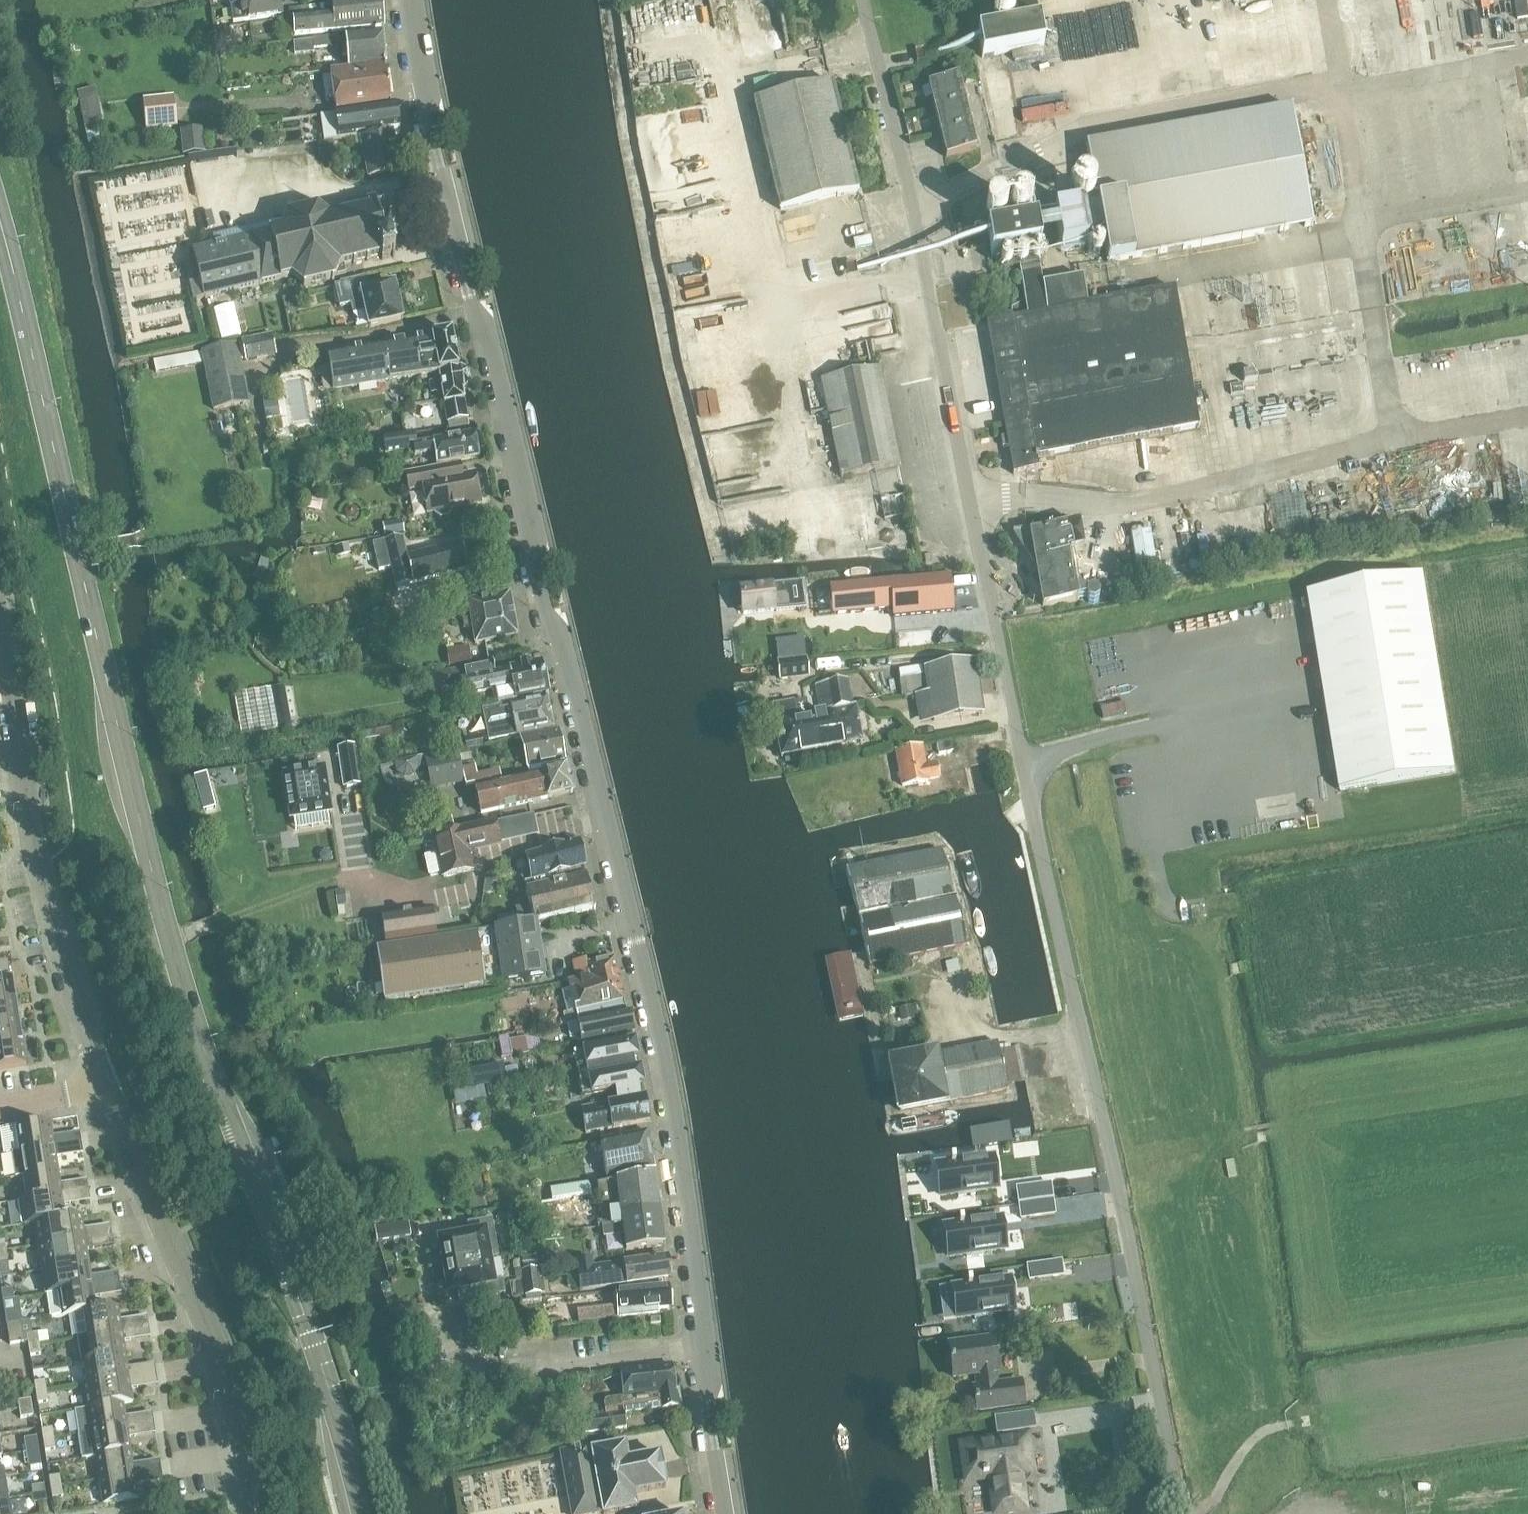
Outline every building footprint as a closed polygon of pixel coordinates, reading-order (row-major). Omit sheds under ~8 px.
[(282,16),(280,0),(279,0),(230,7),(233,23),(282,16)] [(327,13),(307,16),(293,19),(295,36),(384,27),(380,0),(349,0),(333,3),(333,8),(328,9),(329,13),(327,13)] [(1010,4),(1015,3),(1019,26),(979,33),(983,58),(1003,54),(1041,47),(1045,46),(1036,0),(1009,0),(1010,4)] [(306,8),(307,16),(327,13),(326,5),(306,8)] [(292,10),(293,19),(307,16),(306,8),(292,10)] [(227,28),(214,29),(216,45),(229,44),(227,28)] [(385,65),(381,34),(346,37),(347,50),(343,50),(343,55),(347,55),(349,69),(385,65)] [(313,40),(314,48),(333,47),(333,43),(339,43),(338,37),(313,38),(313,40)] [(391,104),(389,91),(385,66),(330,72),(336,113),(391,104)] [(928,85),(934,110),(964,102),(958,78),(928,85)] [(781,210),(859,191),(833,82),(755,101),(781,210)] [(1019,97),(1023,120),(1069,110),(1064,87),(1019,97)] [(80,91),(87,128),(104,124),(96,88),(80,91)] [(177,127),(174,97),(143,100),(146,130),(177,127)] [(970,127),(964,102),(934,110),(940,134),(970,127)] [(400,126),(397,104),(391,104),(336,113),(338,137),(378,131),(400,126)] [(1128,259),(1312,225),(1291,109),(1087,145),(1089,159),(1079,161),(1084,184),(1094,182),(1098,206),(1056,214),(1062,251),(1086,246),(1086,245),(1105,242),(1106,246),(1125,243),(1128,259)] [(976,151),(970,127),(940,134),(947,159),(976,151)] [(204,152),(202,129),(182,131),(184,153),(204,152)] [(369,176),(401,170),(393,130),(361,137),(369,176)] [(318,142),(319,154),(333,153),(332,141),(318,142)] [(394,257),(390,238),(392,238),(389,221),(385,222),(380,200),(365,203),(367,209),(357,211),(356,209),(354,209),(355,212),(344,214),(343,212),(340,212),(341,215),(332,217),(330,208),(320,210),(317,208),(316,206),(314,207),(314,208),(288,214),(288,212),(286,213),(286,215),(285,217),(273,219),(274,222),(213,235),(215,244),(206,246),(202,247),(191,249),(198,279),(189,282),(193,299),(291,277),(292,277),(303,285),(303,287),(306,287),(306,285),(332,279),(332,281),(334,280),(334,279),(336,275),(345,273),(343,264),(352,262),(353,264),(355,264),(355,261),(366,259),(367,261),(369,261),(369,258),(380,256),(381,260),(384,259),(383,257),(391,256),(392,257),(394,257)] [(1199,428),(1175,289),(1087,304),(1082,277),(1043,284),(1037,250),(1040,249),(1036,224),(988,232),(992,258),(1019,253),(1025,299),(1010,307),(1012,315),(987,320),(1007,436),(1002,437),(1002,439),(1003,447),(1009,446),(1014,475),(1038,471),(1036,457),(1199,428)] [(1125,243),(1106,246),(1109,262),(1128,259),(1125,243)] [(353,313),(365,310),(369,326),(401,319),(394,284),(366,290),(363,277),(334,283),(339,306),(351,304),(353,313)] [(451,334),(416,340),(422,376),(434,374),(435,377),(440,376),(439,373),(458,370),(458,369),(451,334)] [(241,341),(245,363),(276,357),(272,335),(241,341)] [(327,353),(333,391),(422,376),(416,340),(327,353)] [(203,362),(204,365),(213,410),(250,404),(238,344),(201,351),(201,350),(153,359),(156,371),(203,362)] [(822,379),(838,456),(842,477),(900,465),(880,367),(822,379)] [(465,389),(470,384),(468,372),(461,368),(458,369),(458,370),(439,373),(440,376),(435,377),(436,381),(440,380),(450,428),(469,425),(463,390),(465,389)] [(281,418),(278,402),(266,404),(269,420),(281,418)] [(417,445),(415,436),(384,440),(386,455),(414,451),(415,457),(435,454),(437,466),(480,457),(476,433),(432,441),(433,442),(417,445)] [(461,464),(407,474),(410,492),(424,489),(425,493),(422,496),(424,503),(427,505),(429,514),(436,513),(436,515),(441,519),(450,517),(453,512),(453,510),(482,504),(476,473),(464,475),(461,464)] [(319,498),(310,497),(308,510),(316,511),(319,498)] [(404,532),(402,520),(382,523),(385,536),(404,532)] [(1081,588),(1074,552),(1083,550),(1079,524),(1031,532),(1030,528),(1025,529),(1013,531),(1033,564),(1035,563),(1043,607),(1077,601),(1086,599),(1089,603),(1095,604),(1099,601),(1100,596),(1098,592),(1092,590),(1088,593),(1081,588)] [(379,570),(392,567),(390,561),(408,557),(403,537),(373,544),(379,570)] [(334,547),(337,557),(350,554),(348,544),(334,547)] [(462,544),(408,557),(390,561),(392,567),(396,586),(401,585),(402,590),(408,588),(407,583),(468,569),(466,561),(473,559),(471,550),(464,551),(462,544)] [(847,585),(830,586),(832,615),(892,609),(893,618),(954,612),(950,575),(875,582),(847,585)] [(1341,792),(1456,774),(1424,576),(1309,594),(1341,792)] [(745,614),(801,608),(798,583),(742,589),(745,614)] [(469,605),(476,644),(517,636),(509,594),(472,601),(469,590),(435,597),(437,611),(469,605)] [(217,607),(217,618),(232,618),(232,607),(217,607)] [(380,637),(378,625),(368,627),(370,639),(380,637)] [(472,663),(470,648),(455,650),(457,665),(472,663)] [(779,680),(809,676),(807,658),(777,661),(779,680)] [(461,669),(429,675),(429,676),(429,677),(430,683),(461,677),(465,695),(495,689),(498,703),(547,693),(550,693),(548,688),(542,661),(541,661),(491,672),(490,664),(462,670),(461,669)] [(935,720),(982,714),(975,661),(927,668),(931,692),(918,694),(921,715),(934,713),(935,720)] [(927,668),(899,671),(903,696),(918,694),(931,692),(927,668)] [(427,669),(398,675),(399,681),(429,676),(429,675),(427,669)] [(821,712),(814,713),(820,743),(821,751),(862,743),(855,705),(852,705),(847,679),(816,685),(821,712)] [(284,685),(234,693),(241,735),(292,727),(284,685)] [(499,706),(482,710),(486,727),(489,742),(520,736),(521,735),(555,729),(548,696),(547,696),(547,693),(498,703),(499,706)] [(777,720),(775,720),(782,757),(821,751),(820,743),(814,713),(808,714),(806,702),(795,704),(794,702),(774,706),(777,720)] [(521,737),(520,737),(526,769),(528,769),(529,776),(540,774),(566,768),(565,762),(566,761),(559,730),(555,730),(555,729),(521,735),(520,736),(521,737)] [(481,734),(465,738),(467,749),(483,746),(481,734)] [(940,753),(954,751),(952,739),(938,741),(940,753)] [(354,744),(337,747),(344,787),(361,784),(354,744)] [(928,780),(939,778),(937,764),(925,765),(922,747),(897,751),(903,785),(928,781),(928,780)] [(458,749),(424,755),(432,790),(464,783),(462,768),(458,749)] [(395,763),(398,774),(400,774),(407,777),(415,775),(419,770),(427,768),(424,758),(395,763)] [(475,765),(462,768),(464,783),(465,786),(475,783),(500,778),(498,770),(477,774),(475,765)] [(325,766),(282,772),(289,820),(332,814),(325,766)] [(566,768),(540,774),(546,799),(569,794),(573,793),(567,768),(566,768)] [(500,778),(475,783),(480,804),(482,813),(546,799),(540,774),(529,776),(511,780),(500,782),(500,778)] [(210,786),(197,790),(202,811),(216,807),(210,786)] [(543,810),(547,827),(568,823),(565,806),(543,810)] [(537,835),(533,814),(435,835),(439,852),(427,854),(431,875),(443,872),(444,876),(471,870),(467,850),(501,843),(537,835)] [(523,882),(525,882),(533,880),(533,881),(539,879),(540,883),(545,882),(544,878),(586,867),(580,842),(527,856),(530,869),(520,871),(523,882)] [(871,964),(968,943),(942,851),(846,870),(871,964)] [(535,922),(596,909),(586,867),(544,878),(545,882),(540,883),(539,879),(533,881),(533,880),(525,882),(535,922)] [(385,942),(436,935),(432,908),(382,915),(385,942)] [(538,924),(501,930),(482,933),(490,985),(503,983),(504,989),(547,982),(538,924)] [(482,933),(430,940),(437,992),(490,985),(482,933)] [(377,948),(385,1000),(437,992),(430,940),(377,948)] [(839,1021),(865,1015),(850,952),(824,959),(839,1021)] [(586,959),(574,961),(577,980),(618,971),(615,957),(587,963),(586,959)] [(0,964),(0,1002),(16,1000),(13,978),(9,978),(7,963),(0,964)] [(564,1019),(560,1020),(561,1025),(567,1024),(626,1012),(621,986),(618,971),(577,980),(568,982),(570,988),(562,990),(566,1012),(563,1013),(564,1019)] [(19,1021),(16,1000),(0,1002),(0,1024),(19,1021)] [(911,1005),(898,1008),(900,1022),(914,1019),(911,1005)] [(626,1012),(567,1024),(570,1037),(582,1040),(582,1044),(585,1044),(630,1035),(634,1034),(630,1012),(626,1012)] [(19,1021),(0,1024),(0,1046),(23,1042),(19,1021)] [(630,1035),(585,1044),(589,1065),(589,1067),(634,1058),(638,1057),(635,1041),(631,1042),(630,1035)] [(510,1036),(500,1037),(501,1041),(504,1055),(520,1052),(539,1048),(538,1040),(525,1036),(517,1038),(511,1039),(510,1036)] [(997,1040),(892,1060),(901,1110),(1006,1091),(1005,1085),(998,1045),(997,1040)] [(23,1042),(0,1046),(0,1068),(26,1064),(23,1042)] [(1005,1085),(1024,1082),(1017,1042),(998,1045),(1005,1085)] [(589,1065),(579,1066),(582,1081),(584,1096),(618,1090),(620,1102),(642,1098),(639,1086),(643,1085),(640,1069),(636,1070),(634,1058),(589,1067),(589,1065)] [(507,1059),(470,1066),(473,1084),(510,1077),(508,1065),(507,1059)] [(519,1063),(508,1065),(510,1077),(522,1074),(519,1063)] [(484,1084),(470,1087),(472,1099),(487,1096),(484,1084)] [(620,1102),(581,1109),(586,1134),(618,1127),(645,1122),(646,1122),(650,1121),(646,1097),(642,1098),(620,1102)] [(1077,1105),(1038,1111),(1040,1122),(1079,1117),(1077,1105)] [(475,1127),(472,1112),(457,1115),(460,1130),(475,1127)] [(16,1125),(2,1128),(7,1154),(11,1153),(61,1145),(60,1135),(53,1136),(51,1122),(16,1128),(16,1125)] [(1009,1123),(969,1130),(972,1146),(972,1149),(1012,1142),(1012,1140),(1009,1123)] [(647,1132),(605,1140),(600,1141),(607,1178),(654,1169),(647,1132)] [(61,1145),(11,1153),(14,1177),(23,1176),(58,1170),(56,1157),(63,1156),(61,1145)] [(951,1162),(937,1164),(941,1196),(958,1193),(958,1197),(975,1195),(974,1191),(997,1188),(992,1157),(955,1162),(954,1158),(950,1159),(951,1162)] [(58,1170),(23,1176),(27,1199),(69,1193),(67,1182),(60,1183),(58,1170)] [(654,1174),(597,1185),(599,1203),(573,1206),(576,1230),(602,1227),(622,1224),(621,1218),(629,1217),(629,1215),(659,1211),(654,1174)] [(590,1182),(550,1188),(552,1200),(592,1193),(590,1182)] [(1050,1184),(1017,1188),(1019,1202),(1020,1202),(1020,1203),(1051,1199),(1051,1198),(1052,1197),(1050,1184)] [(27,1199),(19,1202),(23,1224),(35,1222),(65,1217),(63,1204),(71,1203),(69,1193),(27,1199)] [(1021,1205),(1019,1205),(1021,1219),(1055,1214),(1053,1200),(1051,1201),(1051,1199),(1020,1203),(1021,1205)] [(386,1222),(384,1211),(373,1213),(375,1225),(386,1222)] [(625,1250),(664,1246),(659,1211),(629,1215),(629,1217),(621,1218),(622,1224),(602,1227),(603,1237),(621,1234),(625,1250)] [(65,1217),(35,1222),(39,1246),(92,1238),(90,1227),(83,1228),(81,1214),(65,1217)] [(959,1223),(945,1225),(949,1257),(966,1254),(967,1258),(983,1256),(983,1252),(1005,1249),(1001,1217),(963,1223),(963,1219),(959,1220),(959,1223)] [(469,1236),(439,1241),(444,1266),(488,1258),(484,1235),(494,1233),(491,1219),(467,1224),(469,1236)] [(408,1222),(377,1227),(380,1240),(410,1235),(408,1222)] [(92,1238),(39,1246),(39,1247),(42,1270),(89,1262),(87,1249),(94,1248),(92,1238)] [(0,1252),(0,1263),(8,1262),(7,1251),(0,1252)] [(481,1299),(505,1294),(502,1280),(493,1282),(488,1259),(498,1257),(498,1256),(488,1258),(444,1266),(449,1292),(478,1287),(481,1299)] [(665,1257),(623,1263),(626,1285),(668,1279),(665,1257)] [(594,1268),(592,1259),(584,1260),(575,1261),(580,1292),(606,1288),(603,1266),(594,1268)] [(1061,1261),(1027,1266),(1029,1280),(1063,1275),(1061,1261)] [(89,1262),(42,1270),(46,1293),(100,1285),(98,1275),(91,1276),(89,1262)] [(623,1263),(603,1266),(606,1288),(626,1285),(623,1263)] [(542,1268),(523,1270),(522,1270),(525,1295),(545,1293),(542,1268)] [(509,1282),(512,1299),(524,1297),(521,1279),(509,1282)] [(968,1284),(953,1286),(958,1318),(974,1315),(975,1319),(991,1317),(991,1313),(1013,1310),(1009,1279),(971,1284),(971,1281),(967,1281),(968,1284)] [(100,1285),(46,1293),(50,1318),(62,1316),(74,1314),(74,1313),(96,1310),(96,1309),(94,1297),(101,1296),(100,1285)] [(618,1307),(578,1312),(579,1322),(619,1317),(619,1318),(659,1314),(658,1310),(670,1308),(672,1308),(672,1307),(670,1287),(630,1291),(616,1292),(618,1307)] [(14,1299),(12,1288),(1,1290),(3,1300),(14,1299)] [(7,1324),(22,1322),(18,1298),(14,1299),(3,1300),(7,1324)] [(96,1310),(74,1313),(74,1314),(78,1337),(129,1329),(127,1319),(120,1320),(118,1306),(96,1309),(96,1310)] [(22,1322),(7,1324),(10,1344),(24,1342),(28,1341),(27,1335),(32,1334),(30,1321),(22,1322)] [(129,1329),(78,1337),(81,1361),(125,1354),(123,1341),(130,1339),(129,1329)] [(28,1341),(28,1345),(39,1343),(37,1333),(32,1334),(27,1335),(28,1341)] [(977,1410),(1025,1403),(1022,1382),(997,1386),(994,1371),(998,1371),(994,1340),(949,1346),(954,1377),(976,1374),(978,1388),(974,1389),(977,1410)] [(41,1354),(39,1343),(28,1345),(30,1355),(41,1354)] [(125,1354),(81,1361),(85,1384),(136,1376),(135,1366),(127,1367),(125,1354)] [(583,1433),(626,1427),(624,1413),(661,1408),(661,1409),(680,1407),(678,1390),(675,1391),(671,1365),(621,1371),(624,1397),(605,1400),(607,1415),(581,1419),(583,1433)] [(136,1376),(85,1384),(88,1408),(123,1403),(133,1402),(133,1401),(131,1388),(138,1387),(136,1376)] [(34,1382),(36,1392),(46,1391),(45,1380),(34,1382)] [(48,1401),(46,1391),(36,1392),(37,1403),(48,1401)] [(18,1401),(19,1409),(32,1407),(30,1399),(18,1401)] [(88,1408),(75,1410),(78,1434),(92,1432),(134,1425),(132,1415),(125,1416),(123,1403),(88,1408)] [(33,1416),(32,1407),(19,1409),(21,1418),(33,1416)] [(92,1432),(78,1434),(82,1458),(96,1456),(130,1450),(128,1437),(135,1436),(134,1425),(92,1432)] [(43,1440),(54,1438),(52,1428),(42,1429),(43,1440)] [(1032,1471),(1027,1435),(963,1444),(968,1480),(991,1477),(996,1513),(1004,1513),(1024,1511),(1019,1473),(1032,1471)] [(24,1438),(26,1452),(39,1450),(36,1436),(24,1438)] [(43,1440),(45,1450),(55,1449),(54,1438),(43,1440)] [(604,1512),(604,1513),(605,1513),(637,1508),(635,1493),(666,1487),(660,1455),(629,1460),(626,1443),(594,1450),(593,1446),(562,1452),(573,1513),(590,1513),(604,1512)] [(41,1465),(39,1450),(26,1452),(28,1465),(30,1467),(41,1465)] [(130,1450),(96,1456),(100,1479),(141,1473),(140,1462),(132,1463),(130,1450)] [(141,1473),(100,1479),(103,1504),(138,1498),(136,1484),(143,1483),(141,1473)] [(49,1477),(51,1487),(61,1486),(60,1475),(49,1477)] [(9,1498),(6,1477),(0,1478),(0,1500),(9,1498)] [(31,1486),(33,1494),(46,1492),(44,1484),(31,1486)] [(63,1496),(61,1486),(51,1487),(52,1498),(63,1496)] [(34,1503),(47,1501),(46,1492),(33,1494),(34,1503)] [(9,1498),(0,1500),(0,1513),(11,1513),(9,1498)]
